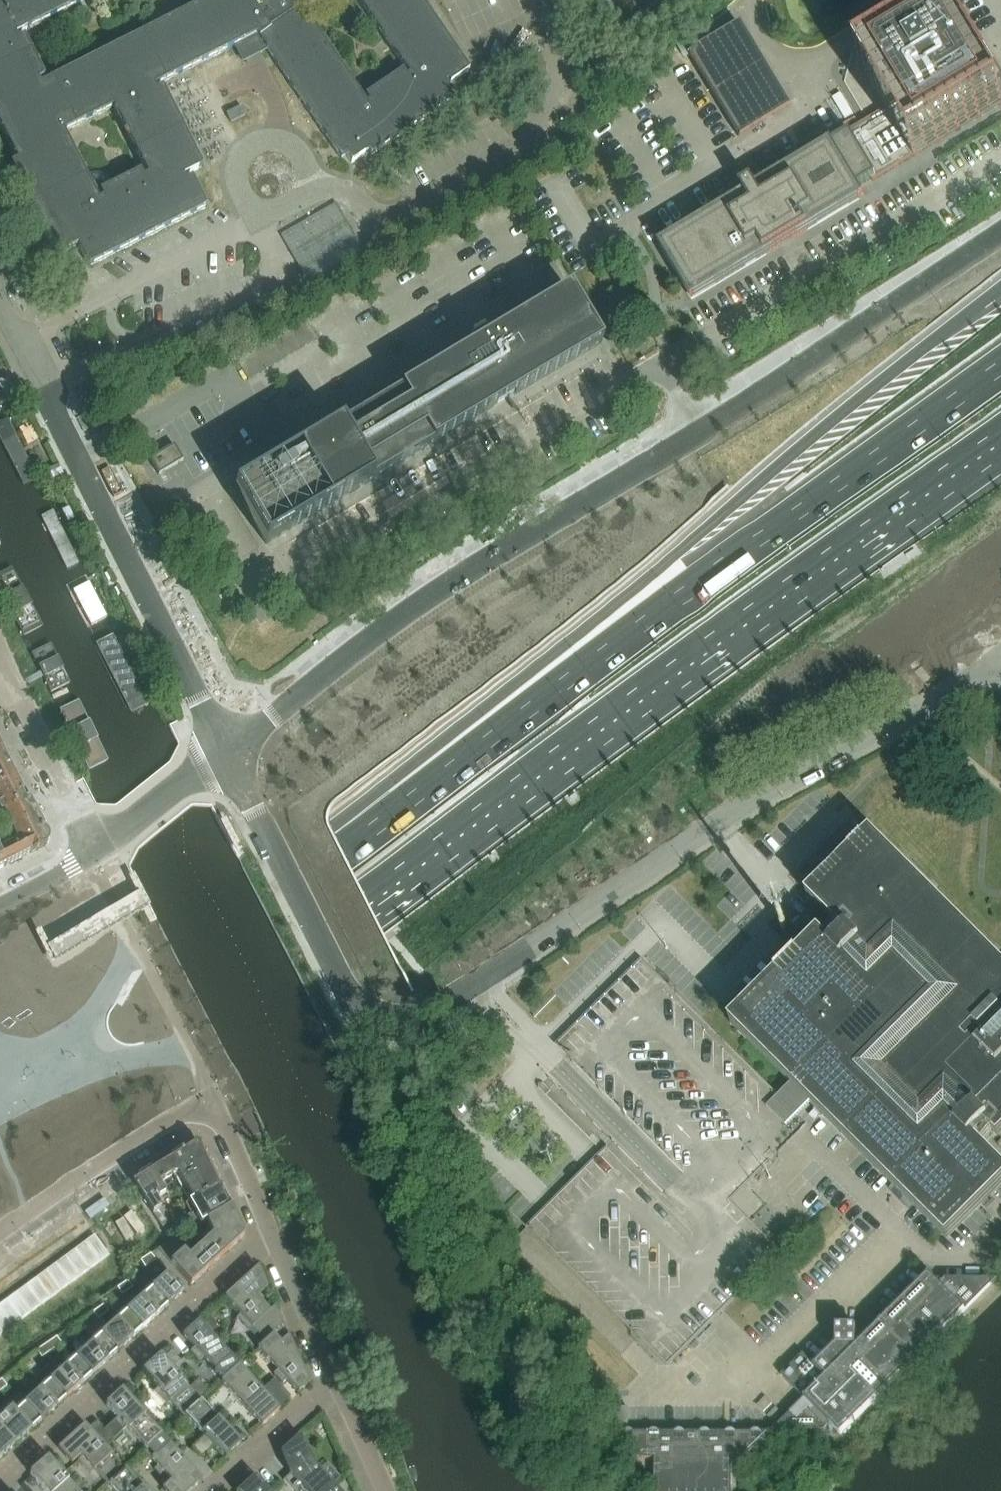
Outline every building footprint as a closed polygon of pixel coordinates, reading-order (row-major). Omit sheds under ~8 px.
[(419,0),(357,0),(409,76),(405,78),(401,72),(365,96),(369,103),(365,105),(302,10),(317,0),(209,0),(40,85),(38,80),(44,77),(24,37),(17,41),(15,35),(85,0),(0,0),(0,138),(11,160),(6,163),(55,263),(75,252),(86,273),(209,211),(193,178),(205,171),(164,88),(235,52),(250,45),(258,40),(268,54),(340,159),(346,156),(351,164),(368,153),(371,157),(455,99),(445,85),(448,83),(450,86),(469,73),(419,0)] [(845,134),(873,182),(937,144),(1000,106),(1000,99),(950,15),(916,35),(909,24),(888,36),(895,47),(861,67),(886,109),(845,134)] [(737,23),(688,53),(739,137),(788,107),(737,23)] [(250,45),(235,52),(243,66),(257,59),(268,54),(258,40),(250,45)] [(231,123),(245,116),(241,106),(226,113),(231,123)] [(744,193),(659,244),(665,253),(692,300),(863,197),(859,191),(873,182),(845,134),(832,142),(756,187),(753,182),(741,189),(744,193)] [(336,204),(282,235),(301,269),(311,287),(367,255),(350,227),(346,220),(336,204)] [(325,429),(328,434),(233,491),(266,545),(602,344),(569,290),(484,341),(481,335),(470,342),(473,347),(339,427),(336,422),(325,429)] [(249,381),(317,339),(305,319),(236,360),(249,381)] [(4,396),(15,391),(8,378),(0,382),(0,388),(4,396)] [(0,424),(0,434),(23,489),(40,482),(13,418),(0,424)] [(174,446),(150,460),(159,476),(183,461),(174,446)] [(47,471),(53,485),(65,479),(59,465),(47,471)] [(61,513),(67,523),(75,519),(70,508),(61,513)] [(58,511),(43,519),(69,568),(84,560),(58,511)] [(0,567),(0,585),(23,632),(37,625),(7,564),(0,567)] [(87,572),(67,582),(89,624),(109,614),(87,572)] [(114,634),(97,643),(133,709),(150,699),(114,634)] [(143,636),(133,641),(139,653),(149,648),(143,636)] [(48,639),(27,649),(51,698),(72,687),(48,639)] [(72,703),(59,710),(87,768),(100,761),(72,703)] [(17,778),(7,757),(0,760),(0,786),(17,778)] [(28,799),(18,779),(20,778),(19,777),(17,778),(0,786),(0,814),(30,799),(30,798),(28,799)] [(36,811),(30,799),(0,814),(0,819),(4,828),(8,826),(9,828),(20,823),(26,836),(41,830),(44,828),(36,811)] [(25,856),(31,854),(43,847),(46,846),(48,843),(49,840),(48,835),(47,833),(44,831),(41,830),(26,836),(20,823),(9,828),(9,830),(0,834),(0,856),(6,866),(25,856)] [(870,833),(813,891),(842,920),(826,936),(834,944),(834,945),(830,951),(819,944),(798,963),(797,960),(795,959),(791,960),(790,964),(791,966),(794,967),(737,1024),(804,1091),(895,1183),(916,1203),(948,1234),(1000,1181),(1000,1172),(970,1142),(975,1137),(985,1145),(1000,1129),(1000,962),(926,887),(906,868),(870,833)] [(189,1167),(207,1158),(200,1145),(193,1143),(167,1159),(177,1175),(181,1182),(190,1177),(188,1174),(192,1172),(189,1167)] [(181,1182),(192,1201),(221,1186),(207,1158),(189,1167),(192,1172),(188,1174),(190,1177),(181,1182)] [(167,1159),(153,1168),(162,1181),(172,1175),(177,1175),(167,1159)] [(153,1168),(132,1181),(152,1214),(161,1229),(172,1223),(163,1207),(164,1206),(159,1197),(168,1192),(162,1181),(153,1168)] [(916,1203),(895,1183),(889,1189),(910,1210),(916,1203)] [(196,1216),(177,1226),(182,1234),(200,1224),(231,1207),(221,1186),(192,1201),(188,1203),(196,1216)] [(244,1237),(231,1207),(200,1224),(158,1250),(190,1285),(244,1237)] [(178,1237),(182,1234),(177,1226),(175,1228),(176,1230),(174,1231),(178,1237)] [(150,1254),(139,1262),(145,1268),(156,1261),(150,1254)] [(265,1342),(283,1325),(275,1306),(269,1311),(257,1298),(267,1289),(258,1268),(224,1298),(240,1315),(236,1318),(248,1332),(252,1328),(265,1342)] [(168,1274),(142,1297),(158,1314),(184,1291),(168,1274)] [(856,1346),(856,1335),(856,1327),(837,1327),(837,1345),(835,1345),(815,1365),(803,1354),(781,1376),(805,1399),(772,1431),(825,1432),(831,1425),(841,1435),(998,1279),(946,1279),(940,1285),(929,1275),(857,1347),(856,1346)] [(132,1288),(128,1282),(117,1289),(122,1296),(132,1288)] [(142,1297),(117,1320),(133,1338),(158,1314),(142,1297)] [(103,1305),(92,1313),(97,1320),(108,1312),(103,1305)] [(117,1320),(91,1343),(107,1361),(133,1338),(117,1320)] [(189,1352),(198,1362),(202,1358),(222,1380),(238,1366),(198,1321),(182,1336),(194,1349),(189,1352)] [(277,1371),(273,1375),(282,1384),(286,1381),(297,1393),(309,1383),(283,1325),(265,1342),(257,1349),(277,1371)] [(61,1344),(56,1337),(46,1344),(51,1351),(61,1344)] [(91,1343),(66,1366),(82,1384),(107,1361),(91,1343)] [(51,1351),(46,1344),(36,1351),(41,1358),(51,1351)] [(171,1352),(166,1357),(175,1366),(181,1361),(171,1352)] [(160,1356),(142,1373),(182,1417),(184,1415),(200,1401),(160,1356)] [(66,1366),(41,1389),(56,1407),(82,1384),(66,1366)] [(238,1366),(222,1380),(221,1382),(261,1426),(279,1410),(238,1366)] [(697,1376),(691,1383),(695,1386),(701,1380),(697,1376)] [(273,1381),(262,1391),(277,1408),(289,1398),(273,1381)] [(41,1389),(15,1413),(31,1430),(56,1407),(41,1389)] [(117,1419),(113,1422),(121,1432),(126,1428),(146,1450),(162,1436),(121,1391),(105,1406),(117,1419)] [(766,1397),(757,1406),(764,1412),(773,1404),(766,1397)] [(204,1438),(192,1448),(201,1458),(213,1447),(224,1460),(240,1445),(200,1401),(184,1415),(204,1438)] [(0,1410),(0,1429),(14,1445),(31,1430),(15,1413),(7,1403),(0,1410)] [(616,1408),(616,1432),(628,1432),(628,1408),(616,1408)] [(777,1408),(768,1416),(775,1423),(783,1414),(777,1408)] [(81,1457),(77,1461),(90,1474),(93,1471),(107,1486),(108,1484),(125,1469),(92,1433),(100,1426),(95,1420),(87,1428),(84,1425),(58,1449),(71,1464),(80,1456),(81,1457)] [(14,1445),(0,1429),(0,1458),(14,1445)] [(724,1432),(628,1432),(616,1432),(642,1459),(654,1459),(654,1483),(732,1484),(733,1459),(745,1459),(771,1432),(724,1432)] [(153,1470),(166,1483),(169,1480),(179,1490),(190,1490),(202,1480),(162,1436),(146,1450),(144,1452),(157,1467),(153,1470)] [(283,1481),(292,1490),(327,1490),(333,1485),(314,1465),(299,1436),(280,1453),(289,1475),(283,1481)] [(29,1475),(44,1490),(77,1490),(47,1459),(29,1475)] [(125,1469),(108,1484),(115,1490),(144,1490),(125,1469)] [(254,1476),(238,1490),(268,1490),(254,1476)]
